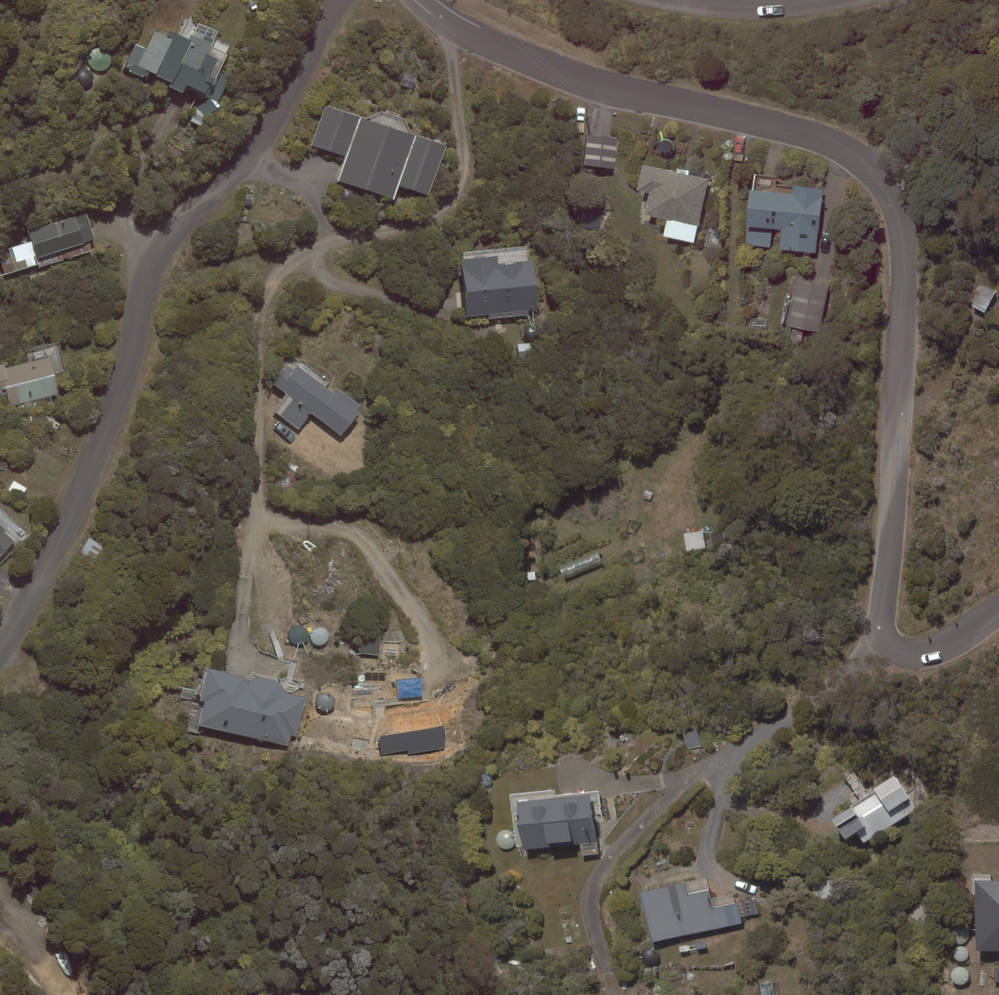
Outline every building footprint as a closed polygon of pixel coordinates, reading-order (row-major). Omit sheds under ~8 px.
[(147,49),(136,44),(124,69),(148,80),(151,74),(170,83),(169,87),(183,93),(184,91),(206,101),(196,109),(191,121),(201,125),(205,117),(221,106),(218,102),(231,76),(229,75),(237,58),(225,53),(229,46),(214,39),(217,32),(197,22),(189,40),(170,32),(168,37),(155,31),(147,49)] [(413,89),(417,77),(405,73),(401,85),(413,89)] [(446,146),(325,104),(311,145),(345,157),(337,180),(394,200),(399,186),(429,196),(446,146)] [(587,135),(583,165),(614,169),(618,138),(587,135)] [(676,172),(642,164),(636,190),(649,194),(644,215),(667,220),(663,237),(694,244),(709,180),(688,175),(689,171),(677,168),(676,172)] [(815,253),(822,189),(793,186),(792,194),(750,189),(745,226),(747,227),(745,245),(769,248),(771,228),(782,229),(780,249),(815,253)] [(583,211),(580,227),(599,231),(603,215),(583,211)] [(28,231),(32,242),(0,252),(0,256),(6,274),(39,264),(40,268),(93,251),(90,241),(95,240),(87,214),(76,218),(75,216),(28,231)] [(498,255),(461,258),(466,317),(489,315),(489,319),(528,316),(528,311),(538,310),(534,260),(499,263),(498,255)] [(820,332),(829,287),(797,280),(788,326),(820,332)] [(972,306),(984,313),(996,292),(983,285),(972,306)] [(804,331),(792,329),(789,345),(800,347),(804,331)] [(531,343),(517,344),(518,358),(532,358),(531,343)] [(5,368),(4,363),(0,364),(0,396),(6,395),(10,412),(60,400),(50,357),(5,368)] [(334,392),(297,364),(294,369),(287,363),(271,383),(286,394),(272,411),(298,431),(312,413),(341,436),(359,412),(356,410),(359,405),(337,388),(334,392)] [(642,498),(650,500),(653,493),(645,490),(642,498)] [(0,524),(0,558),(7,551),(6,550),(15,541),(5,531),(6,530),(0,524)] [(704,531),(684,533),(686,551),(706,548),(704,531)] [(104,547),(89,537),(80,552),(95,561),(104,547)] [(559,567),(564,581),(603,565),(598,552),(559,567)] [(527,581),(536,580),(536,571),(527,572),(527,581)] [(363,633),(360,654),(379,656),(382,635),(363,633)] [(204,702),(199,725),(288,746),(290,735),(296,736),(306,697),(286,692),(280,682),(257,677),(248,682),(245,677),(206,668),(198,700),(204,702)] [(422,696),(420,678),(396,680),(398,698),(422,696)] [(444,726),(378,736),(381,755),(408,751),(408,754),(447,748),(444,726)] [(686,749),(701,746),(698,730),(683,733),(686,749)] [(916,809),(894,775),(873,789),(874,791),(850,806),(851,808),(832,820),(845,839),(857,831),(864,842),(916,809)] [(592,794),(516,802),(522,850),(580,844),(581,856),(598,854),(592,794)] [(651,943),(742,924),(741,918),(758,914),(755,898),(735,902),(734,893),(711,898),(707,878),(640,892),(651,943)] [(998,951),(998,881),(975,881),(975,951),(998,951)] [(760,984),(761,994),(774,994),(773,983),(760,984)]
